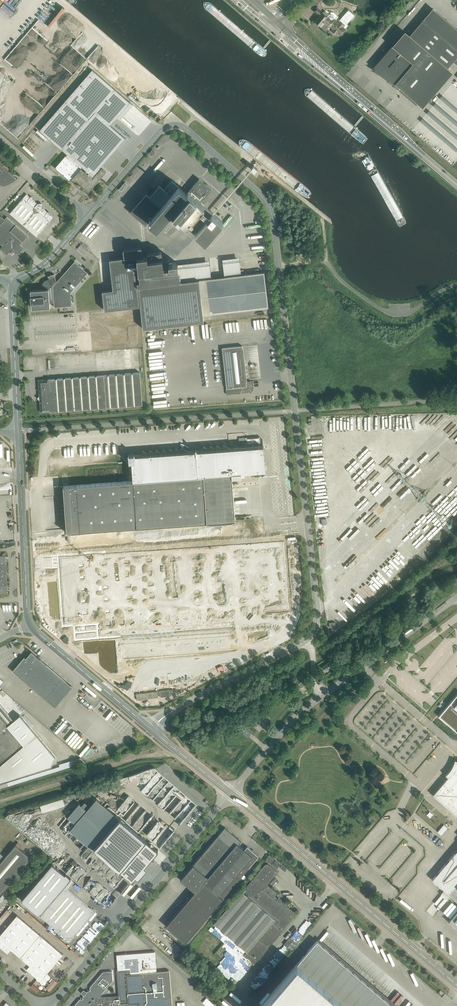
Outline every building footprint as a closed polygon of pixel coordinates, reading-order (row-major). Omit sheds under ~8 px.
[(21,8),(12,1),(8,0),(0,0),(0,6),(3,7),(1,13),(3,14),(0,18),(0,19),(8,25),(21,8)] [(48,3),(50,0),(44,0),(39,7),(40,9),(38,12),(57,26),(63,18),(61,17),(63,15),(48,3)] [(323,13),(320,11),(317,8),(314,10),(320,16),(315,23),(319,26),(320,25),(325,30),(329,25),(333,28),(332,30),(337,35),(338,33),(340,35),(344,31),(348,25),(347,24),(355,15),(348,9),(339,20),(339,21),(338,22),(335,18),(334,16),(332,14),(330,14),(325,10),(323,13)] [(423,20),(409,35),(408,34),(408,35),(409,36),(398,49),(397,48),(396,48),(394,46),(392,45),(373,67),(374,67),(375,68),(373,70),(371,69),(377,73),(385,78),(388,81),(416,104),(418,102),(419,103),(418,102),(435,82),(436,83),(437,82),(435,81),(447,68),(448,69),(447,68),(453,61),(456,64),(456,63),(456,49),(423,20)] [(130,102),(126,99),(92,69),(40,130),(67,154),(66,155),(55,167),(70,181),(73,178),(89,192),(106,172),(100,167),(125,138),(130,143),(140,131),(136,128),(135,127),(125,138),(110,125),(130,102)] [(16,85),(0,72),(0,104),(16,85)] [(2,185),(5,184),(7,184),(10,183),(12,181),(14,180),(15,180),(15,179),(16,179),(16,178),(9,171),(0,164),(0,183),(2,185)] [(201,202),(212,189),(199,178),(187,193),(179,186),(172,180),(164,189),(160,186),(150,197),(146,194),(130,212),(146,225),(149,222),(157,229),(171,212),(194,232),(205,241),(223,221),(212,211),(201,202)] [(23,224),(42,203),(38,204),(27,194),(10,213),(23,224)] [(42,203),(23,224),(37,236),(53,217),(42,207),(42,203)] [(5,219),(1,215),(0,216),(0,243),(3,246),(0,249),(7,254),(9,251),(11,252),(13,252),(15,251),(18,253),(23,247),(20,244),(28,235),(7,217),(5,219)] [(81,244),(77,248),(85,255),(88,250),(81,244)] [(113,289),(102,290),(104,310),(140,306),(143,328),(204,321),(203,314),(263,308),(268,307),(264,272),(259,272),(241,274),(225,276),(224,276),(224,282),(212,284),(212,278),(211,278),(199,279),(180,281),(179,267),(164,269),(163,265),(162,251),(147,253),(147,255),(143,255),(142,247),(123,249),(124,257),(109,259),(113,289)] [(50,307),(50,306),(50,303),(54,303),(54,307),(72,306),(71,289),(86,271),(75,261),(57,282),(54,274),(53,274),(52,274),(51,275),(50,275),(49,276),(48,276),(48,277),(48,276),(49,279),(46,280),(45,280),(45,281),(44,281),(44,282),(43,282),(43,283),(43,284),(43,285),(43,289),(34,290),(31,290),(31,294),(31,298),(30,298),(30,299),(30,300),(30,301),(30,300),(31,300),(32,305),(32,308),(50,307)] [(246,328),(271,326),(271,318),(246,320),(246,328)] [(235,330),(235,322),(217,322),(218,331),(235,330)] [(206,337),(204,323),(193,324),(194,326),(190,327),(191,333),(194,333),(195,338),(206,337)] [(246,381),(242,346),(222,348),(227,388),(240,387),(240,393),(251,392),(252,390),(251,381),(246,381)] [(41,412),(107,407),(143,405),(140,372),(38,380),(39,396),(37,398),(40,400),(41,412)] [(270,442),(42,459),(53,615),(65,614),(66,628),(276,613),(275,599),(281,599),(270,442)] [(72,686),(34,654),(31,652),(26,658),(24,657),(13,671),(55,707),(72,686)] [(327,670),(328,671),(331,669),(329,667),(331,666),(329,662),(323,666),(325,670),(325,669),(326,670),(327,670)] [(438,715),(453,727),(452,728),(454,729),(455,729),(456,730),(456,729),(456,694),(438,715)] [(52,765),(55,756),(20,715),(16,718),(13,720),(0,704),(0,781),(52,765)] [(248,737),(252,732),(243,725),(239,729),(248,737)] [(455,759),(455,760),(454,762),(453,764),(453,766),(452,768),(451,769),(449,772),(448,773),(446,774),(448,777),(433,795),(456,815),(456,760),(455,759)] [(181,822),(197,802),(164,777),(158,778),(154,767),(114,778),(117,790),(122,793),(133,790),(136,799),(140,797),(142,795),(141,793),(142,791),(160,805),(170,793),(182,802),(172,815),(181,822)] [(62,796),(40,803),(40,804),(42,810),(64,803),(62,797),(62,796)] [(96,798),(85,811),(93,818),(91,820),(106,833),(101,839),(94,848),(132,880),(137,874),(138,875),(145,868),(143,867),(151,858),(158,850),(158,849),(118,816),(117,816),(96,798)] [(77,805),(67,816),(75,823),(70,830),(93,849),(94,848),(101,839),(106,833),(91,820),(93,818),(85,811),(83,809),(77,805)] [(443,824),(437,831),(441,834),(447,828),(443,824)] [(222,898),(252,863),(259,856),(247,846),(245,849),(239,844),(241,841),(225,827),(180,879),(195,891),(166,925),(185,942),(222,898)] [(31,858),(16,844),(2,861),(0,859),(0,894),(31,858)] [(432,879),(456,900),(456,849),(432,879)] [(276,891),(267,884),(276,873),(276,871),(268,863),(266,863),(244,889),(244,891),(247,893),(248,894),(248,895),(248,896),(242,891),(214,924),(221,929),(220,929),(227,935),(227,934),(234,941),(240,946),(241,946),(247,951),(244,955),(254,963),(282,931),(280,929),(281,928),(282,928),(284,928),(290,921),(290,919),(288,917),(293,911),(281,901),(282,900),(278,897),(278,898),(275,895),(277,894),(276,891)] [(66,874),(65,875),(52,864),(22,899),(40,914),(40,915),(70,941),(84,924),(85,924),(92,916),(95,911),(68,888),(75,881),(66,874)] [(107,868),(103,874),(105,876),(106,875),(109,877),(107,878),(114,883),(117,880),(116,879),(118,877),(116,876),(115,878),(113,876),(111,874),(112,872),(107,868)] [(440,909),(446,915),(451,911),(446,907),(448,904),(446,902),(440,909)] [(452,917),(448,921),(449,922),(449,921),(456,928),(456,911),(452,917)] [(40,934),(17,915),(1,934),(0,933),(0,945),(1,945),(0,946),(8,952),(11,949),(21,957),(40,934)] [(63,954),(59,950),(40,934),(21,957),(31,965),(27,969),(35,976),(35,975),(37,976),(36,978),(44,984),(51,976),(47,973),(63,954)] [(297,944),(291,939),(289,937),(284,944),(291,951),(297,944)] [(317,940),(260,1005),(394,1005),(317,940)] [(120,995),(117,995),(98,997),(113,980),(112,971),(103,972),(90,987),(90,990),(86,992),(84,994),(83,999),(80,999),(74,1005),(91,1005),(172,1005),(170,970),(157,971),(155,951),(116,954),(118,970),(120,995)] [(220,1005),(236,1005),(241,1000),(231,991),(218,1005),(220,1005)]
